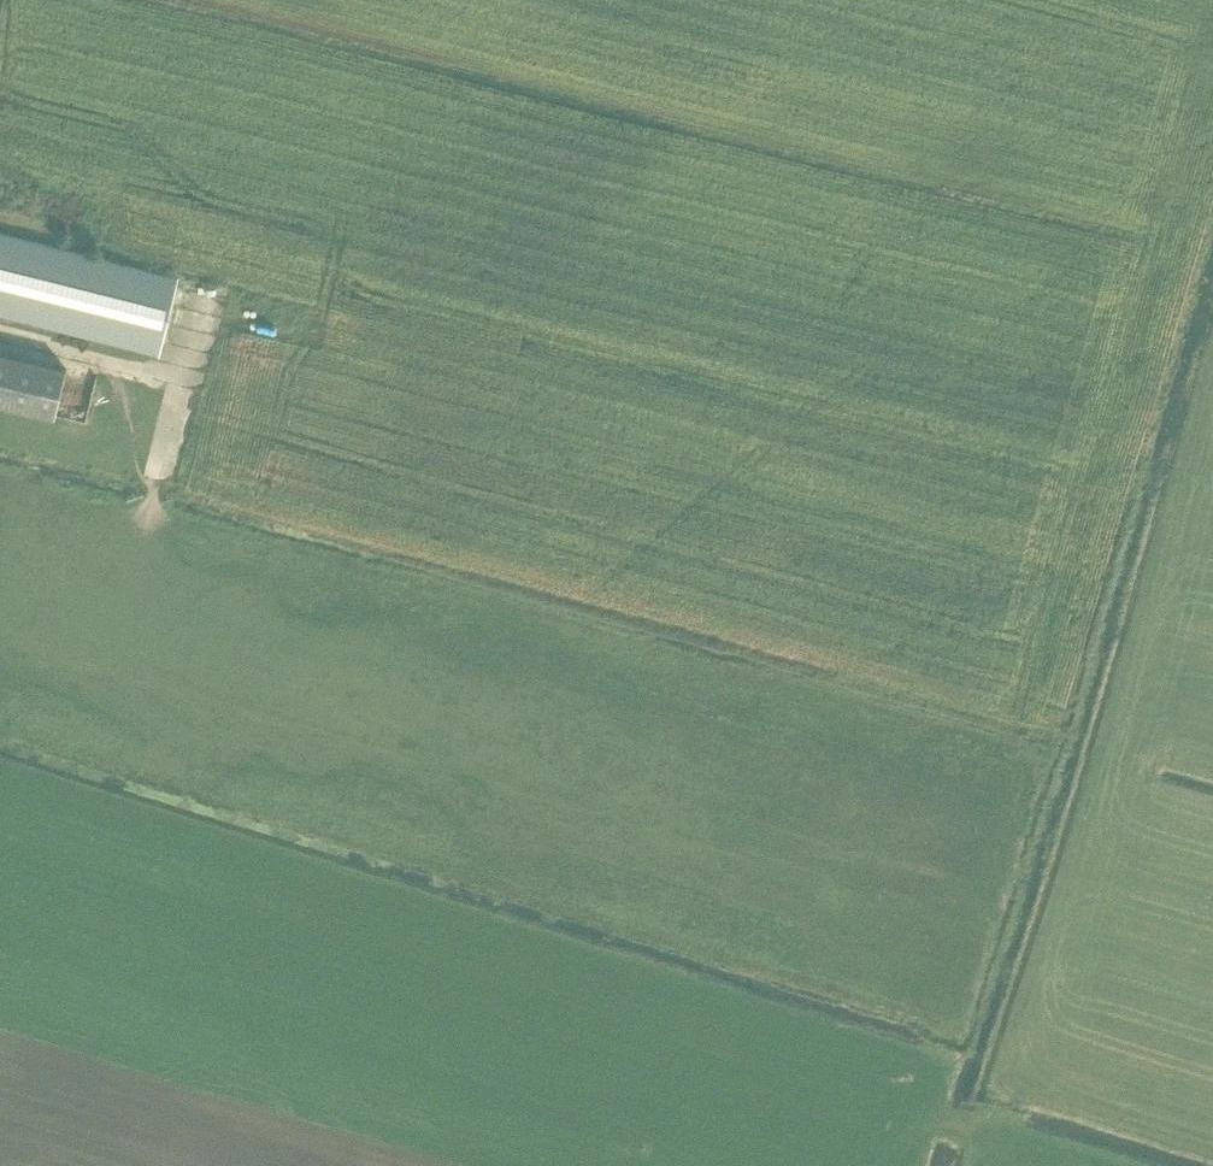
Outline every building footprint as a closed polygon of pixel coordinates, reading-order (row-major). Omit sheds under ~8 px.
[(159,352),(178,276),(0,233),(0,313),(159,352)] [(53,416),(65,367),(0,351),(0,404),(53,416)]
